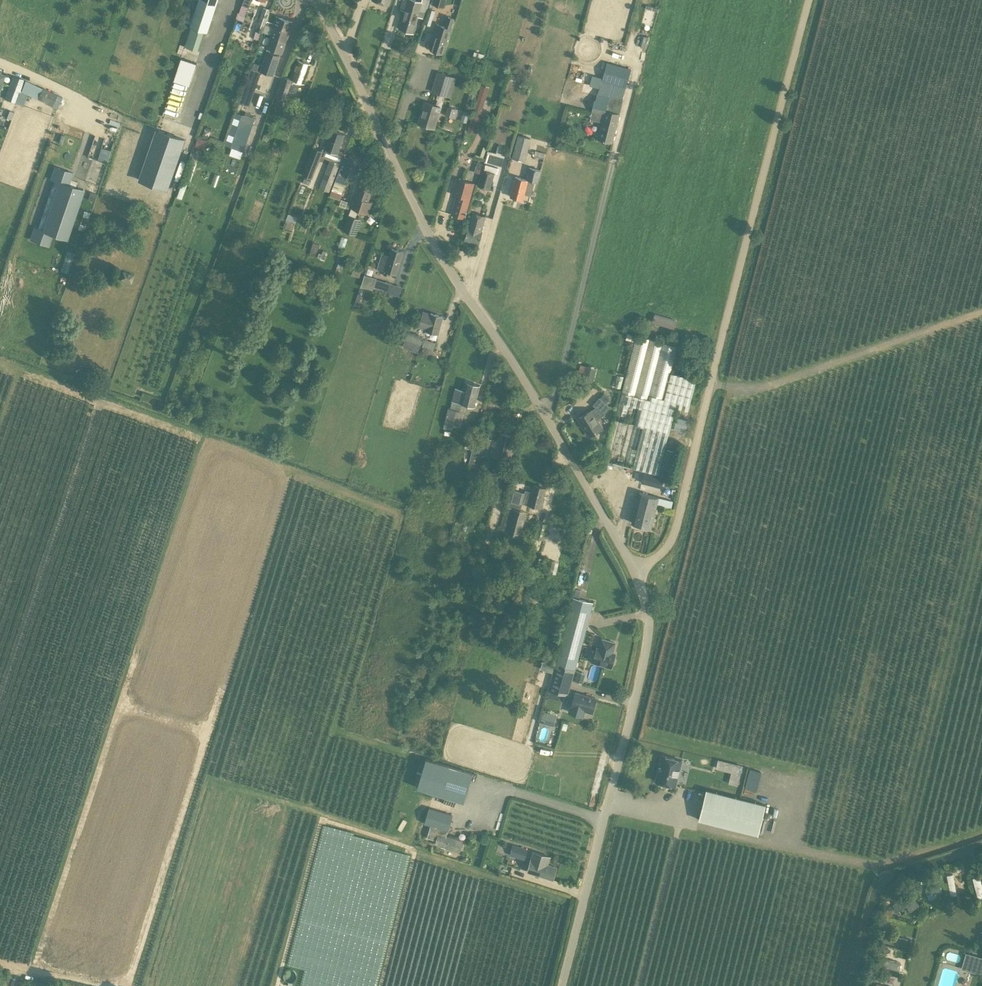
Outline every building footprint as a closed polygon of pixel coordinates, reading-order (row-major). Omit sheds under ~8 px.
[(190,25),(207,31),(217,0),(198,0),(190,25)] [(242,4),(237,18),(243,21),(248,6),(249,7),(251,0),(243,0),(242,4)] [(421,1),(417,0),(402,0),(400,8),(404,10),(402,18),(399,29),(413,33),(416,22),(420,10),(426,12),(429,3),(430,0),(422,0),(421,1)] [(271,9),(263,6),(255,30),(262,32),(271,9)] [(280,52),(282,53),(286,42),(292,22),(276,16),(273,24),(275,25),(271,37),(267,47),(274,50),(273,52),(266,51),(260,71),(273,75),(281,55),(279,54),(280,52)] [(445,47),(447,39),(454,18),(448,16),(445,26),(437,24),(435,27),(433,35),(434,35),(430,49),(443,53),(445,47)] [(181,57),(162,116),(181,122),(200,64),(181,57)] [(299,81),(304,83),(310,64),(297,59),(291,78),(281,75),(275,96),(277,97),(275,102),(282,105),(284,99),(286,99),(288,91),(295,93),(299,81)] [(591,110),(604,114),(598,138),(612,142),(619,114),(605,110),(609,96),(611,97),(611,95),(623,99),(626,87),(631,68),(606,61),(601,80),(597,93),(596,96),(595,96),(591,110)] [(431,91),(447,96),(453,76),(437,71),(431,91)] [(43,87),(25,80),(12,75),(4,98),(17,102),(21,91),(38,99),(52,105),(56,94),(43,87)] [(441,106),(425,101),(418,123),(434,128),(441,106)] [(449,106),(446,116),(457,119),(460,109),(449,106)] [(478,122),(481,123),(483,116),(480,115),(481,112),(474,110),(468,131),(474,133),(478,122)] [(232,146),(241,119),(234,116),(225,144),(232,146)] [(331,130),(325,147),(325,148),(326,149),(324,156),(330,158),(319,188),(329,191),(340,163),(343,156),(337,153),(339,147),(344,134),(331,130)] [(188,139),(160,131),(151,164),(180,172),(188,139)] [(528,147),(531,138),(518,134),(512,157),(525,161),(528,147)] [(498,147),(497,151),(488,150),(486,164),(503,166),(505,147),(498,147)] [(312,178),(322,151),(314,148),(303,175),(312,178)] [(344,184),(346,175),(353,177),(360,160),(348,156),(348,157),(344,156),(333,187),(329,195),(339,199),(344,184)] [(93,157),(86,179),(98,184),(105,161),(93,157)] [(67,239),(83,189),(69,185),(73,173),(56,167),(52,179),(61,182),(45,230),(35,227),(31,240),(50,246),(54,235),(67,239)] [(523,199),(524,193),(531,195),(534,181),(538,182),(541,169),(529,167),(526,179),(515,176),(510,196),(523,199)] [(490,189),(495,172),(482,169),(477,185),(490,189)] [(451,214),(461,216),(464,217),(470,198),(470,199),(474,183),(461,179),(456,178),(451,194),(456,195),(451,214)] [(348,214),(349,215),(343,230),(356,234),(361,219),(355,217),(358,209),(368,212),(371,202),(368,201),(374,185),(361,180),(353,203),(352,203),(348,214)] [(479,243),(483,231),(481,231),(486,215),(472,212),(464,239),(479,243)] [(292,228),(298,217),(290,213),(285,224),(292,228)] [(310,255),(326,258),(328,250),(319,249),(320,243),(313,241),(310,255)] [(396,273),(403,251),(391,248),(389,256),(382,254),(378,267),(396,273)] [(365,275),(362,286),(373,290),(377,278),(365,275)] [(386,281),(384,289),(389,291),(392,283),(386,281)] [(438,333),(443,316),(430,312),(430,313),(423,311),(419,327),(425,328),(425,329),(438,333)] [(652,321),(675,327),(677,318),(655,312),(652,321)] [(394,336),(404,339),(402,345),(418,351),(424,336),(409,331),(413,319),(402,315),(397,328),(394,336)] [(604,459),(659,473),(677,402),(689,406),(696,379),(670,373),(677,346),(637,335),(604,459)] [(430,356),(433,350),(435,342),(424,338),(422,344),(423,344),(422,346),(423,347),(421,353),(430,356)] [(592,382),(596,368),(585,365),(585,366),(584,372),(582,379),(592,382)] [(451,400),(452,400),(450,408),(448,407),(444,423),(460,427),(466,404),(474,406),(480,385),(466,381),(464,390),(455,387),(451,400)] [(605,414),(604,412),(610,406),(599,397),(593,404),(596,407),(592,409),(578,418),(588,436),(602,427),(597,419),(605,414)] [(472,450),(468,466),(483,470),(486,460),(487,460),(489,454),(507,459),(514,435),(500,432),(498,440),(485,437),(481,452),(472,450)] [(641,482),(661,487),(664,475),(644,471),(641,482)] [(519,537),(526,511),(528,505),(528,504),(541,507),(546,488),(533,485),(532,492),(525,490),(522,502),(519,501),(521,491),(511,488),(500,532),(519,537)] [(639,492),(632,522),(651,527),(658,497),(639,492)] [(537,521),(533,538),(544,540),(548,524),(537,521)] [(593,602),(572,596),(554,665),(556,665),(549,690),(565,694),(572,669),(575,670),(593,602)] [(615,653),(612,652),(615,642),(602,638),(599,648),(597,647),(593,662),(611,667),(612,665),(614,664),(615,660),(614,658),(615,653)] [(576,682),(583,684),(586,674),(579,671),(576,682)] [(592,712),(596,698),(575,692),(569,711),(583,715),(585,710),(592,712)] [(543,711),(540,722),(553,726),(556,716),(543,711)] [(655,780),(661,782),(661,783),(662,785),(667,786),(669,785),(669,784),(675,785),(681,760),(662,755),(655,780)] [(461,768),(426,757),(417,787),(461,801),(463,801),(472,772),(461,768)] [(742,766),(733,763),(728,783),(737,785),(742,766)] [(766,804),(706,789),(699,819),(758,834),(766,804)] [(424,823),(431,825),(431,826),(428,837),(437,839),(435,844),(460,851),(461,846),(463,840),(461,839),(446,835),(447,830),(448,831),(453,814),(429,806),(424,823)] [(520,853),(519,857),(524,859),(528,849),(513,844),(511,850),(520,853)] [(557,866),(549,864),(551,856),(534,851),(532,858),(528,870),(528,871),(553,878),(557,866)] [(936,881),(941,878),(936,872),(932,876),(936,881)] [(963,892),(959,872),(947,874),(951,895),(963,892)] [(981,874),(974,876),(978,897),(981,896),(981,879),(981,874)] [(910,910),(918,904),(909,891),(892,904),(897,911),(906,905),(910,910)] [(899,936),(897,943),(907,946),(909,939),(899,936)] [(968,953),(965,964),(973,966),(976,955),(968,953)] [(884,958),(883,966),(896,967),(897,960),(884,958)]
